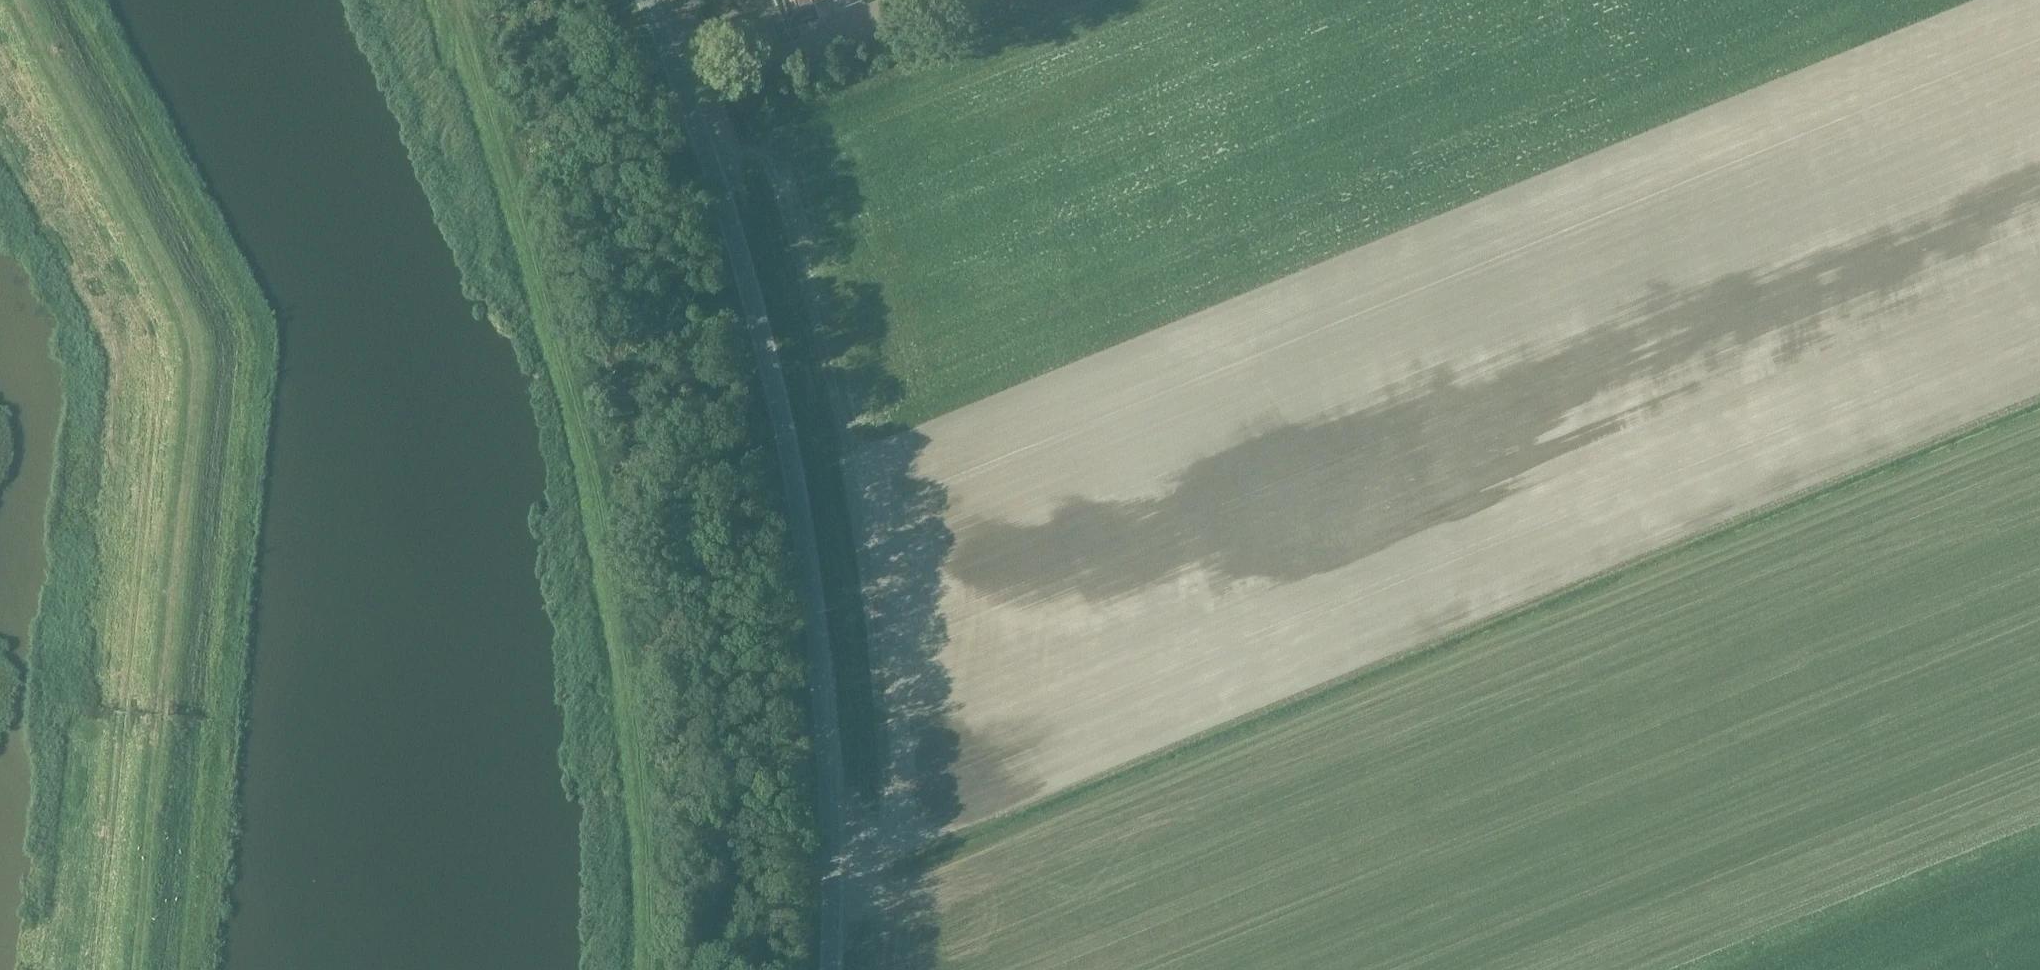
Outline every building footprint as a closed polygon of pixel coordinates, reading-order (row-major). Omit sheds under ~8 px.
[(795,9),(817,0),(791,0),(795,9)]
